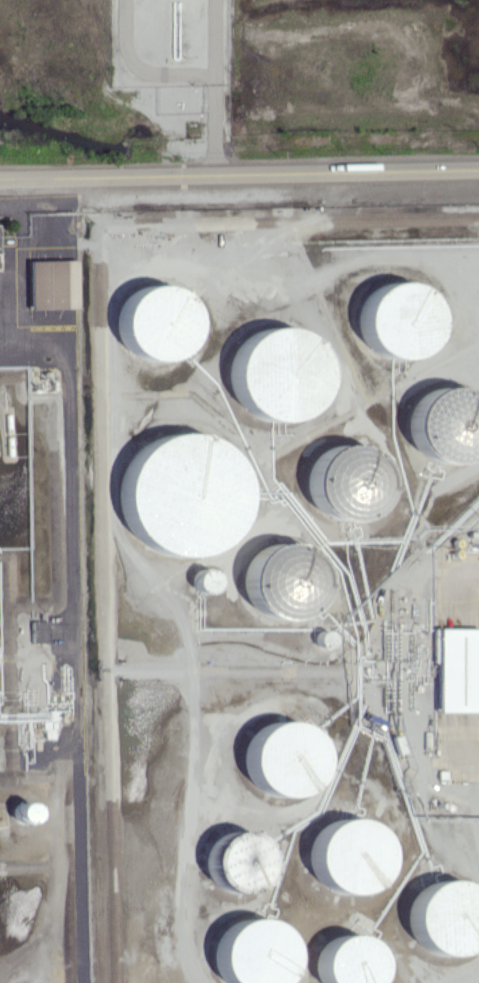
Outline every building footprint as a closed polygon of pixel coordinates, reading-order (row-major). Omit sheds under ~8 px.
[(75,259),(28,260),(29,309),(76,308),(75,259)] [(414,365),(441,301),(378,275),(351,339),(414,365)] [(114,349),(179,365),(195,297),(130,281),(114,349)] [(322,382),(323,353),(313,348),(313,341),(291,329),(249,329),(233,359),(232,402),(264,419),(302,420),(322,382)] [(242,481),(230,455),(212,440),(195,434),(168,433),(144,444),(128,463),(120,483),(120,507),(132,533),(150,548),(168,555),(195,556),(220,544),(234,527),(241,508),(242,481)] [(211,592),(218,577),(198,568),(191,583),(211,592)] [(48,621),(32,621),(32,643),(48,642),(48,621)] [(437,712),(478,711),(477,628),(435,628),(437,712)] [(313,787),(320,757),(310,728),(279,721),(251,730),(244,761),(255,791),(284,798),(313,787)] [(27,825),(37,808),(20,799),(11,816),(27,825)] [(380,891),(380,821),(312,821),(312,891),(380,891)] [(270,883),(258,829),(203,841),(216,896),(270,883)] [(412,883),(410,952),(478,953),(478,885),(412,883)] [(282,918),(216,923),(221,982),(287,982),(282,918)] [(322,982),(380,982),(366,932),(312,946),(322,982)]
